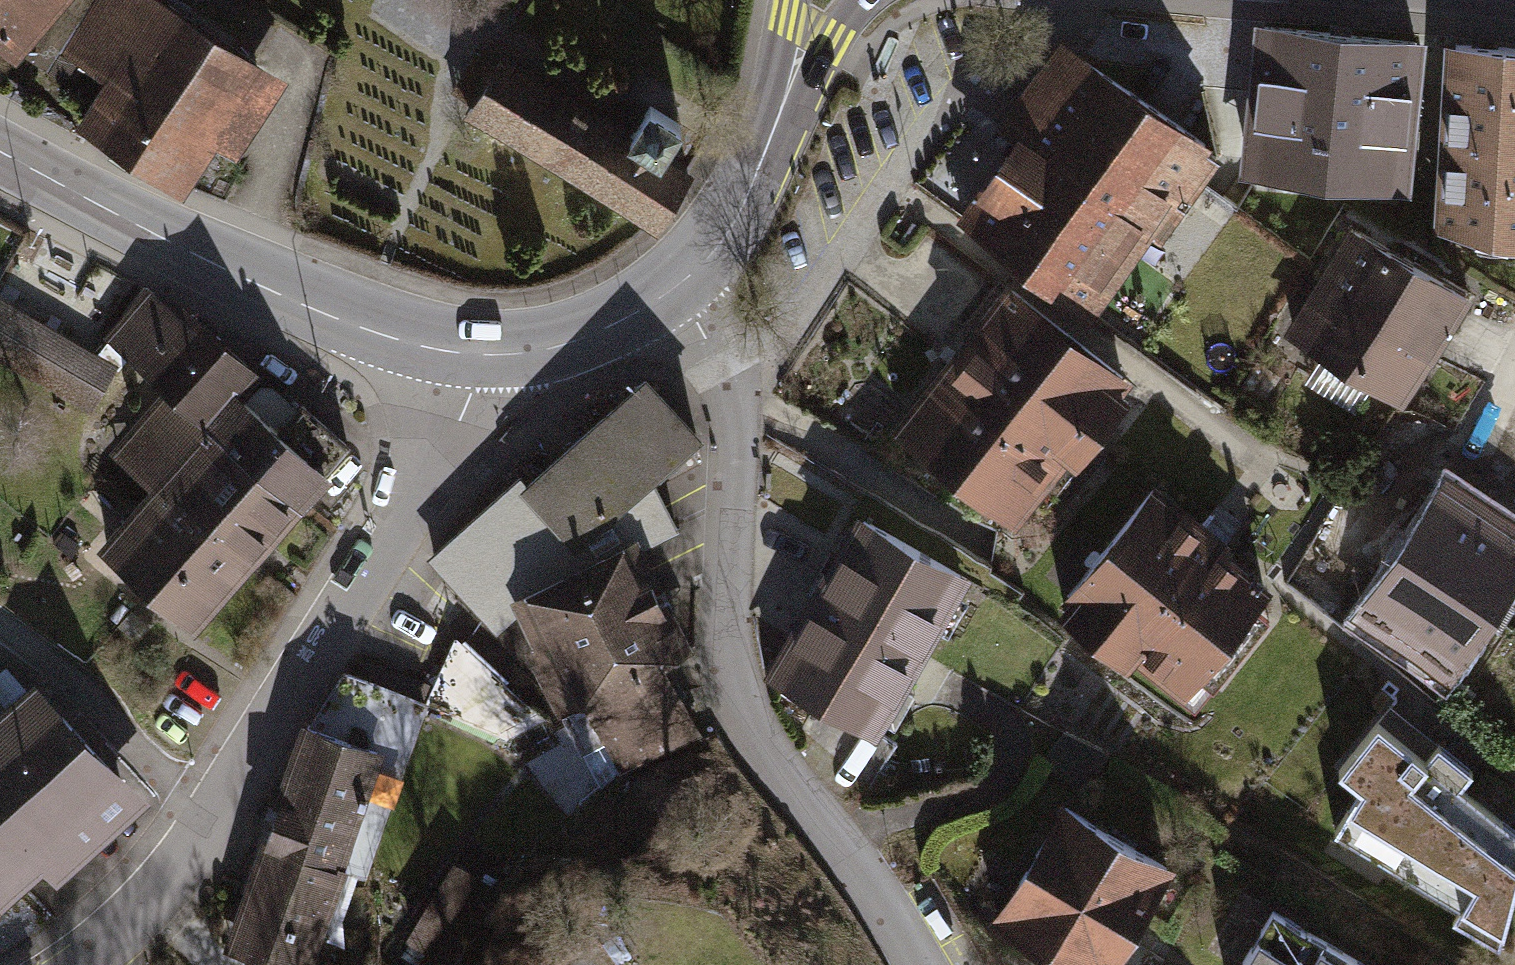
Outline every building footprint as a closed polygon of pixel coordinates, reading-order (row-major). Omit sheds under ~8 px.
[(16,64),(20,59),(67,84),(77,65),(103,81),(76,129),(182,198),(216,147),(238,158),(287,79),(163,0),(0,0),(0,51),(16,64)] [(1410,190),(1417,45),(1250,36),(1243,182),(1410,190)] [(1214,145),(1061,38),(1005,114),(1020,125),(955,216),(1089,315),(1152,230),(1164,238),(1222,158),(1210,150),(1214,145)] [(1445,40),(1435,228),(1514,247),(1514,46),(1445,40)] [(504,46),(466,103),(647,223),(686,164),(656,144),(674,117),(643,96),(624,125),(504,46)] [(1463,291),(1348,224),(1285,331),(1400,398),(1463,291)] [(149,282),(103,335),(107,339),(129,358),(163,388),(204,423),(234,389),(243,396),(266,369),(187,301),(180,309),(149,282)] [(1134,380),(1007,282),(890,427),(1019,527),(1134,380)] [(94,415),(121,367),(129,358),(107,339),(95,351),(0,295),(0,362),(94,415)] [(517,478),(429,557),(497,634),(523,617),(515,596),(641,535),(648,547),(682,531),(656,480),(709,435),(653,370),(523,485),(517,478)] [(234,389),(204,423),(303,507),(334,472),(330,468),(350,446),(302,404),(298,409),(270,385),(258,384),(246,399),(243,396),(234,389)] [(108,451),(150,488),(247,571),(303,507),(204,423),(163,388),(108,451)] [(194,633),(247,571),(150,488),(97,550),(194,633)] [(1439,489),(1358,610),(1451,672),(1514,576),(1514,539),(1439,489)] [(1226,549),(1156,494),(1063,610),(1132,665),(1139,656),(1184,692),(1264,591),(1220,557),(1226,549)] [(973,582),(859,514),(764,673),(879,740),(973,582)] [(641,535),(515,596),(536,642),(528,647),(563,713),(570,712),(605,793),(709,751),(671,661),(697,649),(641,535)] [(430,705),(347,671),(313,723),(306,719),(229,947),(280,964),(317,964),(349,870),(369,877),(430,705)] [(45,867),(59,885),(152,798),(38,675),(3,706),(0,704),(0,908),(45,867)] [(1379,721),(1339,771),(1363,789),(1337,833),(1464,907),(1456,920),(1503,947),(1514,899),(1514,830),(1461,786),(1472,772),(1441,747),(1430,761),(1379,721)] [(1061,802),(989,924),(1060,964),(1118,964),(1175,869),(1061,802)] [(404,935),(446,964),(448,964),(496,894),(455,862),(404,935)] [(1275,914),(1247,964),(1361,964),(1275,914)]
